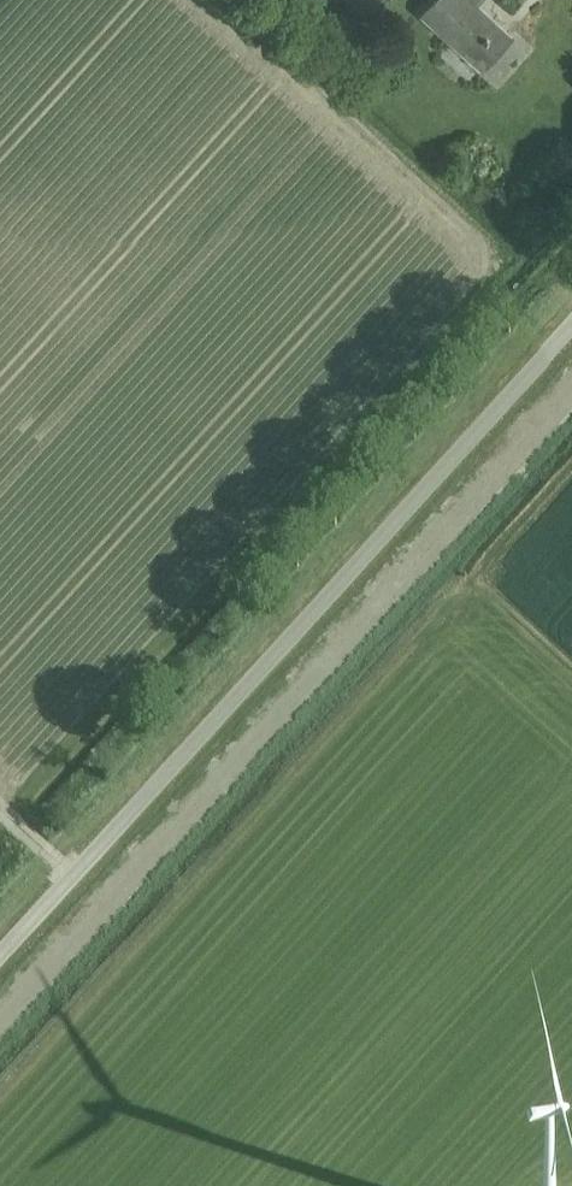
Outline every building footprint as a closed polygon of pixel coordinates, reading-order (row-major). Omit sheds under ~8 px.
[(477,0),(437,0),(423,15),(482,69),(511,36),(475,3),(477,0)]
